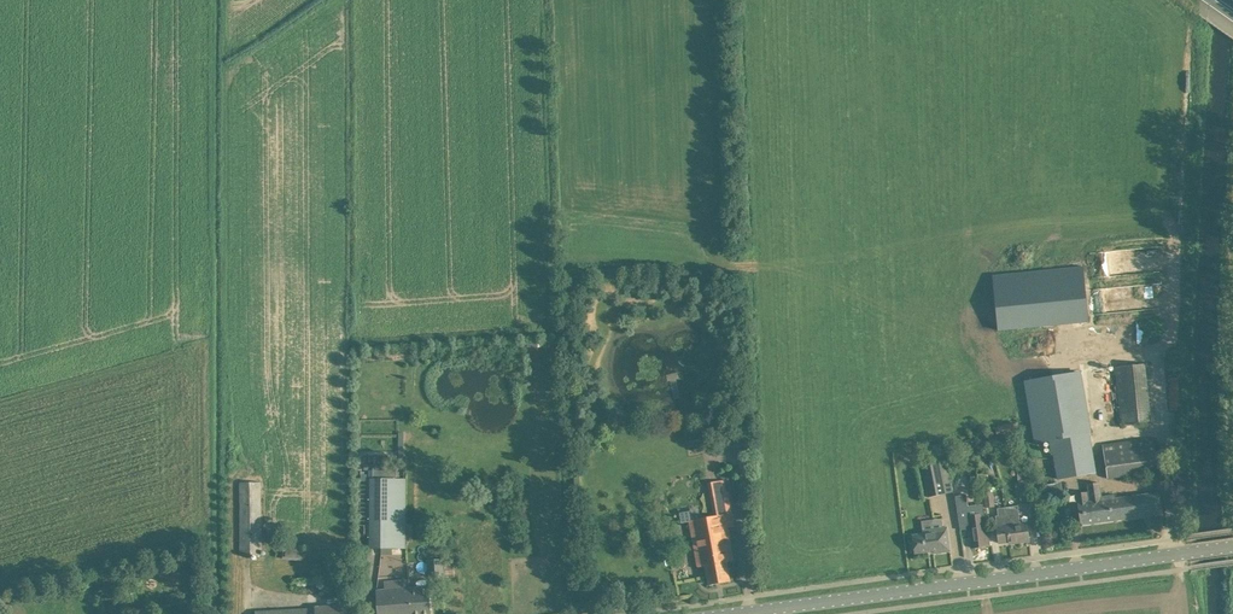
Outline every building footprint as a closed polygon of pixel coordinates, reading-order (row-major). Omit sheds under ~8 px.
[(1091,278),(1164,269),(1161,244),(1088,253),(1091,278)] [(1084,267),(992,275),(998,333),(1090,324),(1086,284),(1084,267)] [(1102,311),(1165,308),(1164,282),(1147,283),(1147,287),(1101,289),(1102,311)] [(1144,364),(1114,367),(1120,423),(1150,420),(1144,364)] [(1079,372),(1027,381),(1038,442),(1051,440),(1058,478),(1096,472),(1079,372)] [(995,427),(997,436),(1015,432),(1013,423),(995,427)] [(1158,472),(1154,438),(1103,445),(1106,478),(1158,472)] [(968,440),(958,442),(961,457),(971,455),(968,440)] [(940,460),(923,463),(930,497),(947,494),(940,460)] [(374,480),(371,480),(371,547),(406,547),(406,479),(397,479),(397,466),(374,466),(374,480)] [(1018,481),(1021,505),(1030,503),(1026,480),(1018,481)] [(952,483),(952,484),(953,490),(955,490),(957,507),(968,505),(964,481),(952,483)] [(263,554),(261,482),(238,483),(241,555),(263,554)] [(1086,492),(1077,494),(1079,513),(1081,525),(1125,519),(1122,497),(1118,498),(1116,498),(1116,494),(1101,496),(1100,483),(1087,484),(1088,492),(1089,501),(1088,501),(1086,492)] [(1061,485),(1045,488),(1047,498),(1063,495),(1061,485)] [(701,520),(689,522),(698,567),(705,566),(709,585),(730,581),(726,561),(733,560),(727,528),(734,526),(732,514),(728,492),(727,492),(711,495),(715,517),(701,520)] [(992,492),(984,493),(986,507),(994,506),(992,492)] [(1159,492),(1122,497),(1125,519),(1162,514),(1159,492)] [(478,507),(479,520),(488,520),(488,507),(478,507)] [(1020,525),(1018,509),(997,511),(999,527),(996,528),(998,543),(1007,542),(1007,544),(1029,541),(1028,525),(1020,525)] [(981,514),(969,515),(973,548),(990,545),(987,526),(983,526),(981,514)] [(950,551),(947,528),(924,531),(924,534),(913,536),(915,553),(934,551),(935,553),(950,551)] [(283,557),(283,559),(303,560),(304,546),(304,544),(304,538),(284,537),(284,544),(283,547),(283,557)] [(442,576),(442,560),(428,561),(429,577),(442,576)] [(101,576),(103,583),(124,578),(122,571),(101,576)] [(430,587),(409,588),(409,580),(385,582),(385,590),(377,590),(378,613),(431,613),(430,587)] [(344,582),(336,582),(337,598),(345,597),(344,582)] [(340,606),(316,607),(316,608),(255,612),(256,613),(340,613),(340,606)]
